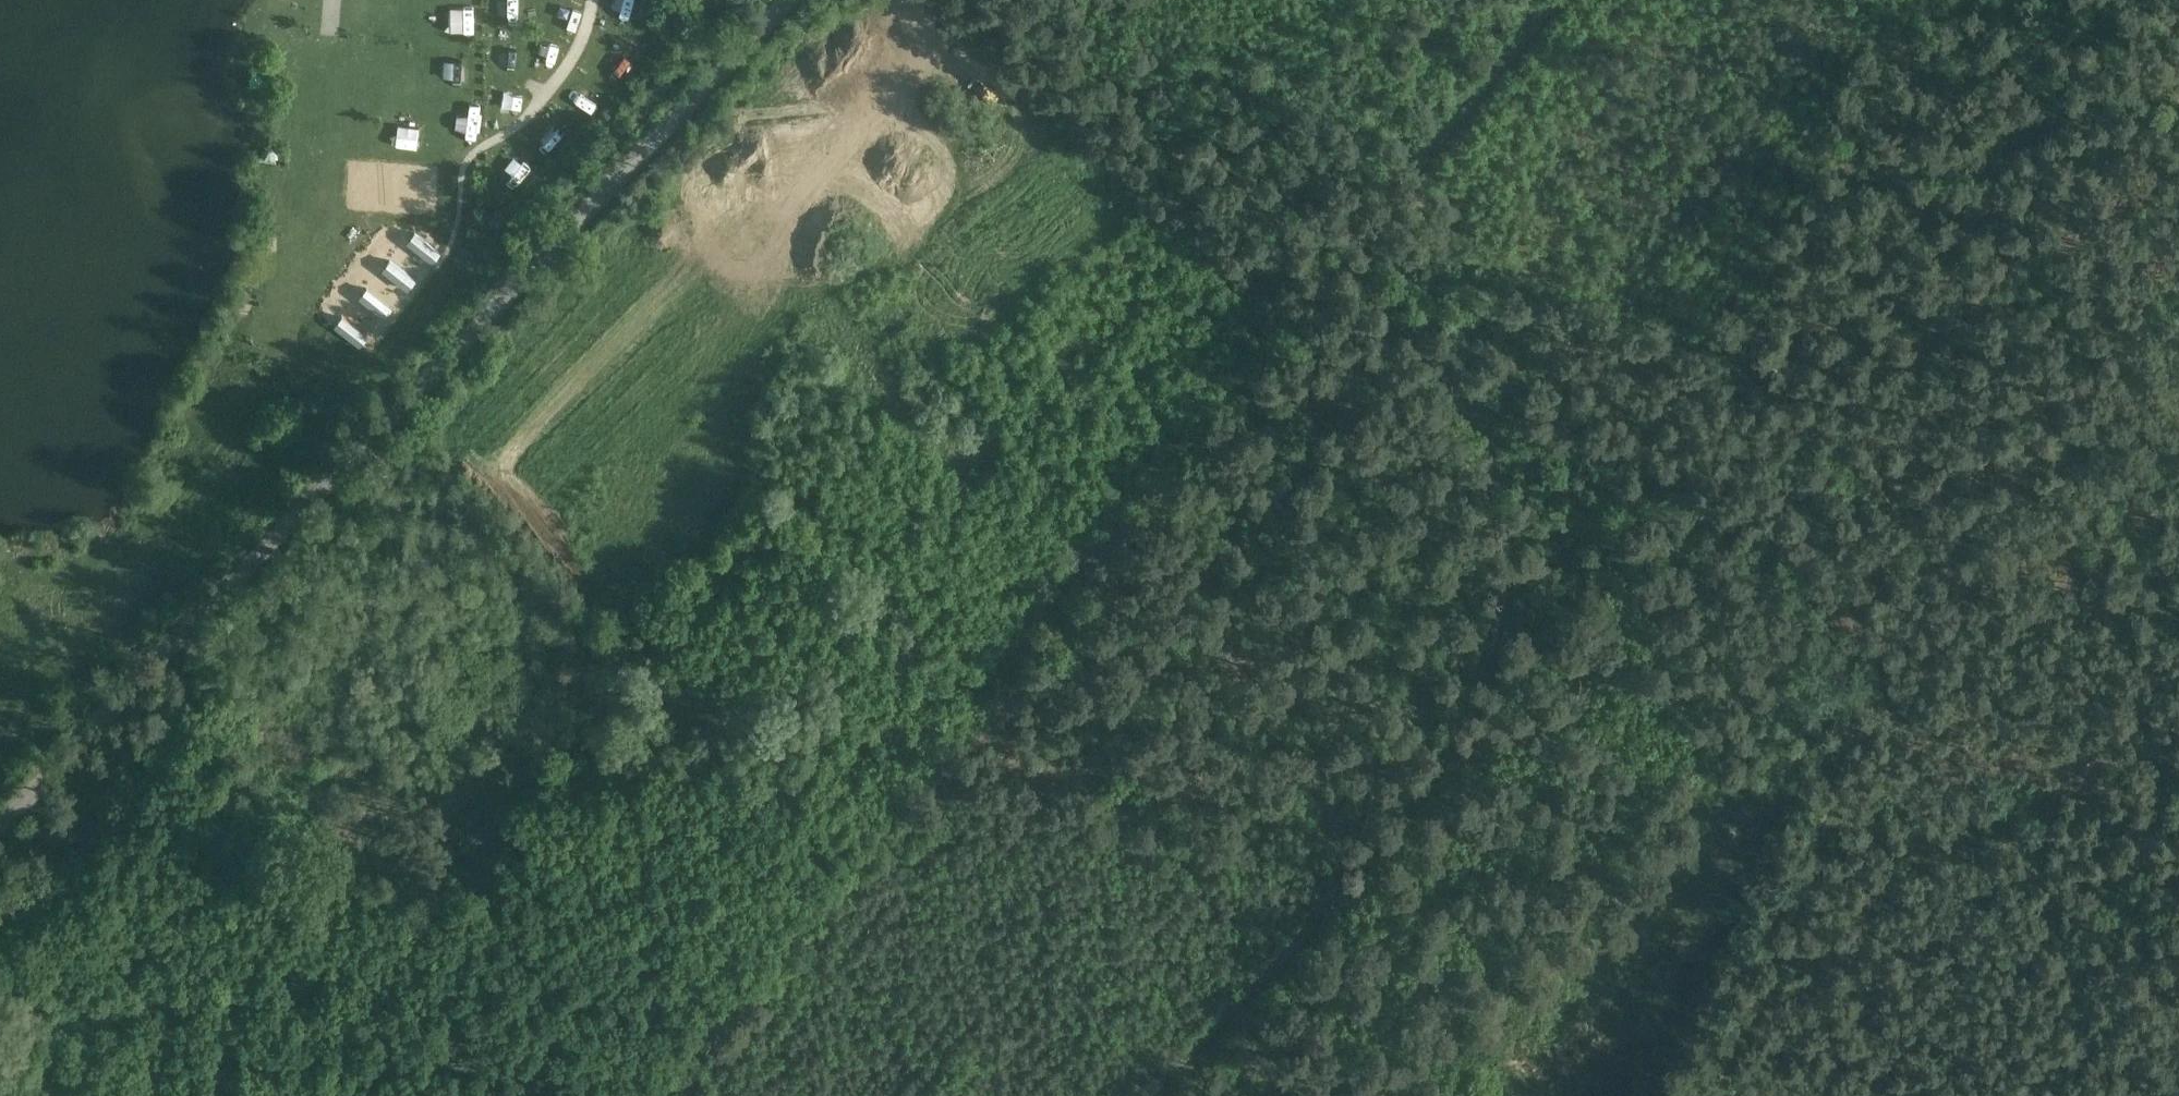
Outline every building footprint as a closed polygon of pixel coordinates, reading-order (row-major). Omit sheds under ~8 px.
[(535,125),(552,142),(567,128),(551,110),(535,125)] [(439,250),(416,231),(408,240),(431,260),(439,250)] [(415,279),(391,259),(383,269),(407,288),(415,279)] [(391,306),(368,286),(360,296),(383,316),(391,306)] [(367,335),(343,316),(335,326),(359,345),(367,335)]
